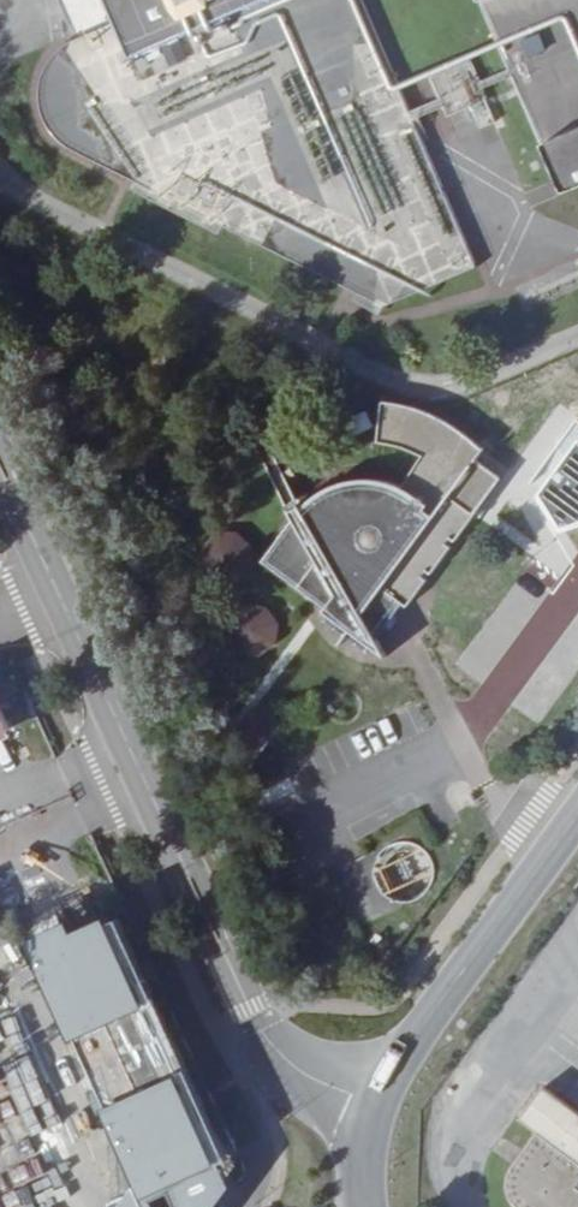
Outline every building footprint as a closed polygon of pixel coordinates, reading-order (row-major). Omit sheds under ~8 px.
[(478,260),(358,0),(89,0),(102,28),(42,56),(29,67),(20,79),(14,96),(13,111),(14,120),(17,130),(24,142),(28,147),(33,152),(48,160),(64,166),(387,302),(478,260)] [(540,135),(577,118),(577,0),(478,0),(540,135)] [(540,135),(562,184),(577,176),(577,118),(540,135)] [(375,630),(389,641),(381,623),(408,588),(412,591),(432,565),(428,561),(432,555),(436,559),(456,533),(452,529),(455,525),(460,528),(507,465),(484,447),(492,435),(490,434),(488,435),(473,421),(463,415),(442,402),(432,398),(410,391),(390,387),(384,428),(402,431),(420,436),(430,442),(411,475),(398,470),(386,466),(370,465),(351,467),(345,468),(331,474),(323,479),(308,492),(305,487),(294,493),(300,503),(268,544),(331,592),(329,595),(334,599),(329,605),(371,636),(375,630)] [(263,658),(280,615),(240,599),(223,642),(263,658)] [(19,684),(30,679),(23,662),(12,667),(19,684)] [(114,913),(45,946),(154,1184),(206,1158),(191,1127),(209,1117),(114,913)] [(542,1083),(520,1116),(541,1131),(515,1165),(514,1170),(513,1179),(513,1187),(514,1194),(517,1199),(522,1206),(523,1206),(577,1206),(577,1109),(542,1083)] [(150,1187),(119,1202),(123,1206),(160,1206),(150,1187)]
